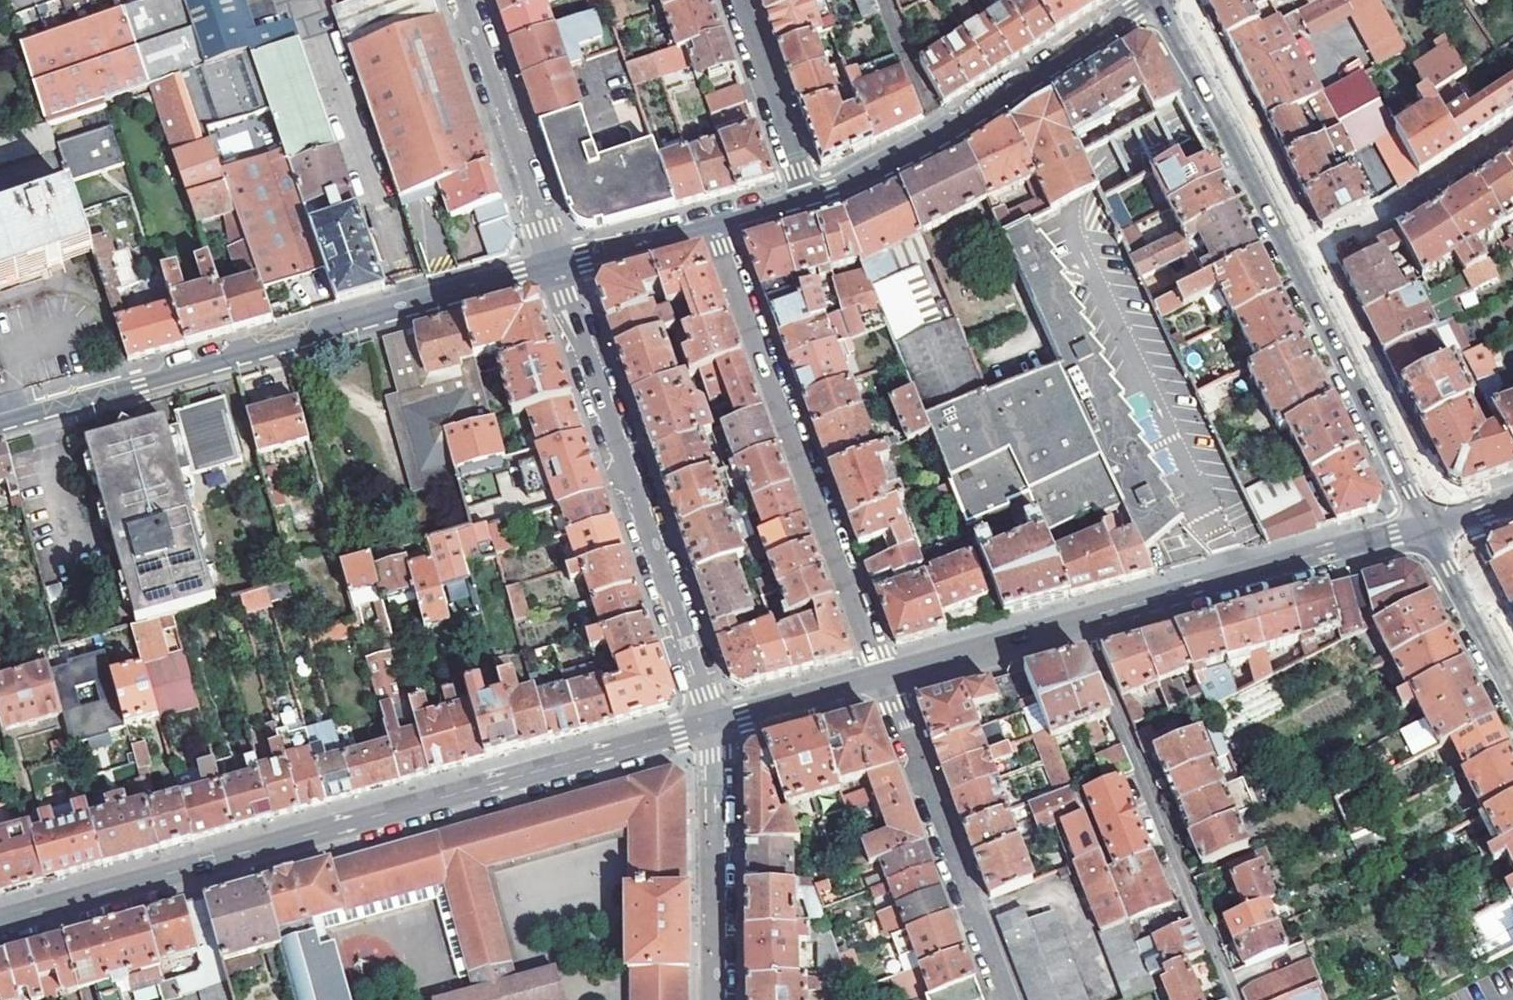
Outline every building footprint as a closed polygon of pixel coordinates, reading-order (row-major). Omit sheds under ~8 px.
[(11,14),(48,122),(105,102),(106,107),(152,91),(151,84),(170,77),(143,0),(52,0),(11,14)] [(170,77),(182,72),(204,64),(182,0),(143,0),(170,77)] [(204,64),(249,48),(327,268),(338,301),(383,288),(352,197),(291,19),(244,35),(232,0),(182,0),(204,64)] [(336,8),(350,51),(441,19),(434,0),(358,0),(336,8)] [(501,12),(502,17),(547,1),(546,0),(497,0),(501,12)] [(594,15),(606,10),(603,0),(588,0),(594,15)] [(622,0),(603,0),(606,10),(613,26),(629,21),(622,0)] [(664,10),(694,0),(655,0),(654,0),(656,6),(662,4),(664,10)] [(664,10),(675,36),(668,39),(670,44),(675,42),(678,48),(686,45),(724,33),(721,26),(712,0),(694,0),(664,10)] [(767,9),(768,13),(806,0),(764,0),(767,9)] [(768,13),(777,39),(779,46),(815,33),(823,31),(812,0),(806,0),(768,13)] [(863,18),(881,11),(876,0),(855,0),(863,18)] [(1036,0),(1013,0),(1007,4),(1034,46),(1051,35),(1056,32),(1036,0)] [(1056,32),(1105,0),(1036,0),(1056,32)] [(1267,0),(1210,0),(1209,4),(1222,30),(1227,39),(1257,24),(1253,13),(1269,3),(1267,0)] [(1268,123),(1322,95),(1291,38),(1299,34),(1309,37),(1355,14),(1347,0),(1325,0),(1309,8),(1262,31),(1257,24),(1227,39),(1231,48),(1257,99),(1268,123)] [(1309,8),(1325,0),(1304,0),(1309,8)] [(1322,64),(1334,89),(1365,73),(1406,53),(1376,0),(1347,0),(1355,14),(1368,38),(1322,64)] [(547,1),(502,17),(509,36),(512,43),(556,28),(547,1)] [(1034,46),(1007,4),(985,18),(1012,60),(1028,50),(1034,46)] [(980,9),(958,23),(963,32),(985,18),(980,9)] [(523,74),(525,81),(568,65),(582,60),(577,46),(602,38),(594,15),(556,28),(512,43),(523,74)] [(1006,64),(1012,60),(985,18),(963,32),(990,74),(1006,64)] [(441,19),(350,51),(403,205),(433,194),(431,187),(441,183),(491,165),(487,155),(447,37),(441,19)] [(629,21),(613,26),(626,64),(643,59),(629,21)] [(832,28),(835,38),(845,35),(842,25),(832,28)] [(990,74),(963,32),(942,46),(969,88),(985,78),(990,74)] [(693,64),(696,73),(706,70),(709,76),(725,71),(724,65),(734,62),(724,33),(686,45),(693,64)] [(815,33),(779,46),(789,73),(790,77),(825,65),(843,60),(839,48),(822,53),(815,33)] [(1444,61),(1420,77),(1428,91),(1431,96),(1451,83),(1466,72),(1442,34),(1435,39),(1437,43),(1436,46),(1444,61)] [(1152,44),(1138,40),(1121,50),(1144,91),(1151,104),(1155,111),(1179,97),(1174,87),(1152,44)] [(653,56),(660,75),(693,64),(686,45),(678,48),(653,56)] [(942,46),(920,61),(943,105),(963,92),(969,88),(942,46)] [(262,289),(327,268),(249,48),(204,64),(182,72),(205,144),(211,142),(225,183),(262,289)] [(1144,91),(1121,50),(1087,73),(1083,75),(1054,94),(1076,139),(1111,118),(1109,116),(1115,113),(1112,108),(1144,91)] [(626,64),(633,84),(660,75),(653,56),(643,59),(626,64)] [(923,118),(899,58),(848,76),(854,90),(860,108),(872,142),(892,132),(923,118)] [(582,113),(584,111),(568,65),(525,81),(541,127),(582,113)] [(825,65),(790,77),(800,105),(802,108),(836,97),(831,82),(825,65)] [(152,91),(188,195),(225,183),(211,142),(205,144),(182,72),(170,77),(151,84),(152,91)] [(1378,96),(1365,73),(1334,89),(1322,95),(1335,118),(1358,106),(1378,96)] [(1461,148),(1500,122),(1512,113),(1512,74),(1464,106),(1444,120),(1461,148)] [(854,90),(848,76),(831,82),(836,97),(847,93),(854,90)] [(1451,83),(1431,96),(1444,120),(1464,106),(1451,83)] [(847,93),(853,111),(860,108),(854,90),(847,93)] [(1395,129),(1421,175),(1441,161),(1461,148),(1444,120),(1428,91),(1417,97),(1425,111),(1414,119),(1410,114),(1404,118),(1407,124),(1404,126),(1395,129)] [(1083,199),(1101,192),(1092,174),(1082,153),(1076,139),(1054,94),(1019,116),(1012,121),(1054,213),(1083,199)] [(1272,129),(1287,160),(1342,133),(1335,118),(1322,95),(1268,123),(1272,129)] [(1375,139),(1395,129),(1384,108),(1378,96),(1358,106),(1375,139)] [(802,108),(822,166),(847,154),(872,142),(860,108),(853,111),(842,114),(836,97),(802,108)] [(711,115),(717,128),(740,120),(752,116),(748,103),(711,115)] [(1117,123),(1123,134),(1157,116),(1155,111),(1151,104),(1117,123)] [(1404,126),(1392,104),(1384,108),(1395,129),(1404,126)] [(1352,151),(1375,139),(1358,106),(1335,118),(1352,151)] [(541,127),(575,225),(582,228),(589,231),(676,206),(661,161),(658,153),(603,171),(582,113),(541,127)] [(740,120),(744,132),(757,128),(752,116),(740,120)] [(1054,213),(1012,121),(992,133),(966,148),(967,152),(989,199),(1004,236),(1014,231),(1007,216),(999,196),(1029,182),(1038,202),(1045,217),(1054,213)] [(56,146),(56,145),(48,122),(0,135),(0,162),(56,146)] [(68,181),(123,163),(110,126),(56,145),(56,146),(64,170),(68,181)] [(744,187),(775,179),(757,128),(744,132),(733,135),(730,130),(724,133),(726,138),(720,141),(739,189),(744,187)] [(1399,187),(1421,175),(1395,129),(1375,139),(1399,187)] [(1342,133),(1287,160),(1296,179),(1306,198),(1345,177),(1339,163),(1354,155),(1352,151),(1342,133)] [(1212,161),(1200,138),(1177,151),(1181,159),(1172,165),(1181,171),(1185,176),(1212,161)] [(711,197),(739,189),(720,141),(700,148),(699,141),(692,144),(693,149),(687,152),(705,198),(711,197)] [(682,204),(705,198),(687,152),(673,156),(672,151),(665,154),(666,159),(661,161),(676,206),(682,204)] [(922,231),(989,199),(967,152),(936,167),(902,183),(922,231)] [(1503,166),(1512,183),(1512,159),(1503,166)] [(1154,175),(1170,209),(1221,183),(1218,176),(1212,161),(1185,176),(1181,171),(1172,165),(1154,175)] [(493,172),(491,165),(441,183),(443,191),(451,216),(478,208),(482,206),(487,225),(482,226),(491,259),(506,255),(515,236),(503,200),(493,172)] [(1503,166),(1496,170),(1478,182),(1502,226),(1512,219),(1512,183),(1503,166)] [(1364,173),(1361,168),(1351,174),(1354,179),(1364,173)] [(92,253),(89,244),(68,181),(64,170),(0,192),(0,284),(55,265),(92,253)] [(1320,225),(1323,231),(1369,207),(1354,179),(1351,174),(1345,177),(1306,198),(1314,214),(1320,225)] [(1491,233),(1502,226),(1478,182),(1456,196),(1437,209),(1474,270),(1487,264),(1476,244),(1486,237),(1488,241),(1493,238),(1491,233)] [(251,325),(273,319),(262,289),(225,183),(188,195),(197,223),(224,215),(227,241),(234,261),(238,265),(242,283),(219,290),(232,330),(251,325)] [(431,187),(433,194),(443,191),(441,183),(431,187)] [(922,231),(902,183),(894,187),(843,212),(864,263),(866,271),(879,301),(889,325),(914,389),(927,419),(988,394),(933,260),(896,274),(887,251),(923,235),(922,231)] [(1170,209),(1184,236),(1236,210),(1232,204),(1221,183),(1170,209)] [(1119,228),(1132,222),(1116,189),(1103,195),(1119,228)] [(1038,202),(1007,216),(1014,231),(1035,221),(1045,217),(1038,202)] [(482,206),(478,208),(482,226),(487,225),(482,206)] [(1474,270),(1437,209),(1419,221),(1398,235),(1405,247),(1422,279),(1435,270),(1438,274),(1445,270),(1443,266),(1455,258),(1465,275),(1474,270)] [(1148,255),(1134,262),(1144,283),(1192,258),(1194,263),(1146,288),(1157,309),(1258,256),(1255,249),(1246,232),(1236,210),(1184,236),(1148,255)] [(864,263),(843,212),(838,214),(818,220),(831,266),(847,263),(850,268),(864,263)] [(831,266),(818,220),(811,222),(783,229),(801,289),(811,324),(827,318),(819,285),(813,284),(810,274),(819,270),(822,276),(832,272),(831,266)] [(1014,231),(1004,236),(1061,368),(1095,352),(1035,221),(1014,231)] [(1135,228),(1122,235),(1134,262),(1148,255),(1135,228)] [(768,233),(746,240),(768,300),(801,289),(783,229),(776,231),(768,233)] [(1397,233),(1338,261),(1353,291),(1365,314),(1417,290),(1425,284),(1422,279),(1401,289),(1384,258),(1405,247),(1398,235),(1397,233)] [(933,260),(923,235),(887,251),(896,274),(933,260)] [(92,253),(112,311),(124,308),(120,291),(139,285),(128,251),(115,255),(109,236),(89,244),(92,253)] [(702,251),(653,265),(662,292),(667,308),(684,302),(690,319),(673,326),(675,329),(691,376),(700,372),(741,358),(712,281),(702,251)] [(208,337),(232,330),(219,290),(207,255),(198,258),(206,286),(184,293),(174,265),(161,269),(161,273),(172,305),(185,343),(208,337)] [(1258,256),(1157,309),(1160,315),(1220,288),(1229,306),(1227,308),(1233,320),(1237,318),(1280,299),(1277,292),(1258,256)] [(1474,270),(1465,275),(1465,276),(1473,292),(1496,280),(1487,264),(1474,270)] [(599,293),(610,322),(649,309),(644,297),(662,292),(653,265),(627,273),(607,278),(599,293)] [(843,304),(845,312),(879,301),(866,271),(836,280),(843,304)] [(1461,275),(1428,287),(1439,317),(1461,309),(1455,294),(1466,290),(1461,275)] [(779,328),(781,334),(811,324),(801,289),(768,300),(779,328)] [(1417,290),(1365,314),(1368,321),(1384,353),(1436,328),(1417,290)] [(1280,299),(1237,318),(1260,364),(1303,344),(1291,321),(1280,299)] [(464,317),(476,359),(505,350),(509,366),(556,353),(541,307),(535,304),(528,300),(510,305),(464,317)] [(789,356),(791,361),(835,345),(889,325),(879,301),(845,312),(834,316),(827,318),(811,324),(781,334),(789,356)] [(832,309),(834,316),(845,312),(843,304),(832,309)] [(185,343),(172,305),(116,322),(128,360),(156,352),(185,343)] [(617,346),(618,349),(664,333),(675,329),(673,326),(669,314),(657,317),(655,307),(649,309),(610,322),(617,346)] [(396,336),(385,339),(397,390),(433,381),(438,401),(483,390),(476,359),(464,317),(454,320),(418,330),(419,335),(413,336),(409,336),(408,332),(396,336)] [(1436,328),(1384,353),(1399,383),(1402,389),(1464,357),(1472,354),(1455,319),(1436,328)] [(1170,337),(1174,347),(1185,342),(1180,332),(1170,337)] [(632,390),(635,398),(680,380),(664,333),(618,349),(632,390)] [(1260,364),(1248,370),(1278,431),(1284,428),(1333,405),(1321,380),(1315,369),(1303,344),(1260,364)] [(793,367),(805,397),(849,381),(835,345),(791,361),(793,367)] [(1464,357),(1471,370),(1501,427),(1512,450),(1512,405),(1498,410),(1494,400),(1502,390),(1486,346),(1472,354),(1464,357)] [(1167,533),(1175,527),(1154,479),(1095,352),(1061,368),(989,396),(988,394),(927,419),(931,431),(952,482),(958,498),(959,500),(970,526),(1013,509),(1014,508),(1012,502),(1028,495),(1045,535),(1058,530),(1094,514),(1097,518),(1108,514),(1122,508),(1133,534),(1142,554),(1158,541),(1167,533)] [(500,369),(513,417),(529,413),(572,400),(563,374),(556,353),(509,366),(500,369)] [(1187,374),(1196,393),(1231,377),(1243,371),(1234,353),(1187,374)] [(1464,357),(1402,389),(1417,420),(1421,427),(1467,403),(1472,401),(1460,376),(1471,370),(1464,357)] [(700,372),(710,401),(730,394),(740,421),(762,414),(751,386),(741,358),(700,372)] [(1196,393),(1206,413),(1222,406),(1220,401),(1239,392),(1231,377),(1196,393)] [(712,432),(703,404),(698,402),(694,404),(686,378),(680,380),(635,398),(643,422),(655,455),(702,437),(712,432)] [(815,428),(863,409),(852,380),(849,381),(805,397),(806,402),(815,428)] [(438,473),(441,488),(458,484),(445,437),(492,423),(483,390),(438,401),(433,381),(397,390),(399,395),(421,478),(438,473)] [(207,386),(209,392),(218,390),(217,384),(207,386)] [(914,389),(891,398),(908,440),(931,431),(927,419),(914,389)] [(386,400),(411,496),(441,488),(438,473),(421,478),(399,395),(386,400)] [(172,615),(216,602),(181,473),(191,469),(193,475),(244,461),(228,397),(179,412),(182,426),(170,428),(167,423),(87,444),(137,625),(172,615)] [(572,400),(529,413),(542,450),(585,437),(583,431),(572,400)] [(249,416),(265,474),(313,461),(298,403),(249,416)] [(1421,427),(1435,455),(1450,484),(1456,486),(1463,489),(1512,470),(1512,450),(1501,427),(1484,436),(1467,403),(1421,427)] [(1333,405),(1284,428),(1290,442),(1293,441),(1309,475),(1312,475),(1357,453),(1338,414),(1333,405)] [(818,434),(831,470),(884,449),(901,442),(899,438),(889,442),(884,441),(876,443),(863,409),(815,428),(818,434)] [(723,430),(737,465),(776,452),(774,447),(762,414),(740,421),(723,430)] [(431,564),(447,622),(480,613),(466,565),(495,556),(487,526),(503,521),(534,512),(516,457),(505,460),(494,423),(492,423),(445,437),(458,484),(470,531),(426,543),(431,564)] [(542,450),(538,451),(559,505),(604,492),(588,446),(585,437),(542,450)] [(702,437),(655,455),(664,484),(667,492),(715,474),(702,437)] [(8,483),(13,498),(21,496),(7,444),(0,445),(0,486),(8,483)] [(841,496),(851,522),(896,503),(914,496),(911,490),(901,494),(900,488),(888,493),(878,464),(889,459),(884,449),(831,470),(841,496)] [(516,457),(534,512),(559,505),(538,451),(516,457)] [(733,498),(736,509),(754,503),(790,489),(778,456),(776,452),(737,465),(731,468),(735,480),(743,477),(748,492),(733,498)] [(1312,475),(1335,524),(1374,513),(1378,505),(1380,499),(1366,471),(1361,461),(1357,453),(1312,475)] [(1264,534),(1268,542),(1316,529),(1287,471),(1244,491),(1264,534)] [(715,474),(667,492),(673,511),(680,532),(728,513),(715,474)] [(952,482),(935,489),(939,498),(953,499),(958,498),(952,482)] [(754,503),(766,535),(802,522),(800,517),(790,489),(754,503)] [(604,492),(559,505),(568,527),(564,528),(559,527),(551,529),(553,539),(566,536),(614,522),(605,497),(604,492)] [(1047,603),(1069,597),(1045,535),(1028,495),(1012,502),(1014,508),(1013,509),(1020,525),(1028,522),(1035,539),(996,554),(989,535),(976,540),(978,546),(1006,615),(1047,603)] [(17,513),(25,510),(21,496),(13,498),(17,513)] [(851,522),(859,546),(882,538),(890,557),(914,548),(896,503),(851,522)] [(728,513),(680,532),(694,569),(696,575),(735,561),(743,558),(728,513)] [(1058,530),(1065,549),(1103,534),(1097,518),(1094,514),(1058,530)] [(1148,576),(1151,575),(1142,554),(1133,534),(1117,540),(1114,527),(1108,514),(1097,518),(1103,534),(1123,583),(1148,576)] [(495,556),(510,551),(503,521),(487,526),(495,556)] [(614,522),(566,536),(568,543),(573,541),(582,568),(626,555),(624,550),(614,522)] [(760,538),(769,564),(811,548),(810,544),(802,522),(766,535),(760,538)] [(1113,585),(1123,583),(1103,534),(1065,549),(1058,530),(1045,535),(1069,597),(1113,585)] [(1492,543),(1489,549),(1485,556),(1492,567),(1512,557),(1512,535),(1492,543)] [(991,619),(1006,615),(978,546),(972,548),(974,554),(931,570),(932,576),(924,577),(939,616),(983,600),(991,619)] [(769,564),(779,590),(821,575),(820,571),(811,548),(769,564)] [(869,570),(873,581),(893,573),(894,577),(920,568),(914,548),(890,557),(874,563),(867,565),(869,570)] [(626,555),(582,568),(592,601),(637,588),(635,583),(626,555)] [(872,555),(864,557),(867,565),(874,563),(872,555)] [(1492,567),(1501,585),(1510,602),(1512,608),(1512,557),(1492,567)] [(340,567),(351,608),(362,606),(382,601),(372,569),(369,559),(340,567)] [(408,571),(404,560),(372,569),(382,601),(414,592),(408,571)] [(735,561),(696,575),(703,596),(705,603),(744,588),(735,561)] [(414,592),(423,629),(447,622),(431,564),(408,571),(414,592)] [(1410,568),(1404,564),(1349,580),(1326,586),(1336,631),(1339,641),(1373,624),(1430,595),(1418,573),(1410,568)] [(873,581),(896,646),(905,643),(921,639),(945,632),(939,616),(924,577),(920,568),(894,577),(893,573),(873,581)] [(780,613),(783,619),(812,609),(831,601),(829,597),(821,575),(779,590),(786,611),(780,613)] [(296,597),(291,580),(266,588),(271,604),(296,597)] [(506,589),(515,623),(530,619),(519,585),(506,589)] [(1336,631),(1326,586),(1296,594),(1289,596),(1300,641),(1302,645),(1312,642),(1311,638),(1330,633),(1336,631)] [(45,591),(49,605),(64,601),(61,588),(45,591)] [(239,595),(244,613),(272,607),(271,604),(266,588),(239,595)] [(637,588),(592,601),(604,634),(648,620),(647,616),(637,588)] [(744,588),(705,603),(709,616),(714,629),(742,618),(754,614),(744,588)] [(1390,658),(1447,630),(1441,619),(1433,602),(1430,595),(1373,624),(1390,658)] [(1300,641),(1289,596),(1255,606),(1250,607),(1263,652),(1268,650),(1269,655),(1275,653),(1274,649),(1300,641)] [(839,661),(851,658),(833,606),(831,601),(812,609),(816,619),(799,625),(814,668),(839,661)] [(372,645),(362,606),(351,608),(355,621),(359,634),(366,659),(391,652),(383,646),(378,648),(372,645)] [(1263,652),(1250,607),(1218,616),(1213,618),(1225,668),(1245,662),(1253,684),(1270,676),(1263,652)] [(144,669),(158,718),(199,706),(183,654),(168,659),(161,632),(175,627),(172,615),(137,625),(131,626),(144,669)] [(738,683),(744,687),(760,683),(766,681),(748,634),(742,618),(714,629),(732,680),(738,683)] [(1225,668),(1213,618),(1200,622),(1179,627),(1174,629),(1191,669),(1209,707),(1231,696),(1225,668)] [(604,634),(587,639),(591,650),(608,645),(616,667),(660,654),(649,624),(648,620),(604,634)] [(308,636),(311,648),(359,634),(355,621),(308,636)] [(774,634),(770,625),(748,634),(766,681),(784,676),(789,675),(774,634)] [(814,668),(799,625),(774,634),(789,675),(810,669),(814,668)] [(1191,669),(1174,629),(1144,637),(1139,639),(1157,683),(1162,682),(1165,687),(1171,683),(1169,678),(1191,669)] [(1388,697),(1463,662),(1450,637),(1447,630),(1390,658),(1396,672),(1379,681),(1387,698),(1388,697)] [(1333,645),(1339,641),(1336,631),(1330,633),(1333,645)] [(1151,686),(1157,683),(1139,639),(1134,640),(1100,649),(1120,698),(1145,688),(1147,693),(1153,691),(1151,686)] [(0,651),(0,664),(12,660),(8,648),(0,651)] [(125,726),(112,678),(104,649),(61,661),(62,665),(48,669),(61,715),(69,745),(112,733),(111,730),(125,726)] [(393,706),(404,702),(391,652),(366,659),(379,710),(393,706)] [(670,703),(674,696),(662,660),(660,654),(616,667),(613,668),(614,673),(619,672),(622,681),(603,687),(616,724),(627,721),(666,710),(670,703)] [(1109,716),(1083,654),(1079,656),(1056,662),(1082,727),(1087,740),(1099,735),(1094,722),(1109,716)] [(508,657),(495,660),(499,679),(513,675),(508,657)] [(1052,739),(1082,727),(1056,662),(1031,669),(1025,670),(1038,704),(1049,730),(1052,739)] [(1449,739),(1492,718),(1474,683),(1463,662),(1388,697),(1393,710),(1415,700),(1423,715),(1438,745),(1449,739)] [(2,731),(61,715),(48,669),(47,666),(0,679),(0,725),(2,731)] [(112,678),(125,726),(158,718),(144,669),(112,678)] [(603,687),(601,679),(594,681),(590,670),(565,677),(569,689),(582,733),(607,726),(616,724),(603,687)] [(926,698),(915,701),(931,743),(933,747),(977,728),(976,723),(981,720),(979,715),(1020,705),(1023,710),(1038,704),(1025,670),(926,698)] [(550,742),(535,693),(519,697),(513,675),(499,679),(504,697),(519,750),(543,743),(550,742)] [(582,733),(569,689),(547,695),(540,676),(532,679),(535,693),(550,742),(576,735),(582,733)] [(417,680),(405,683),(411,704),(423,700),(417,680)] [(511,753),(519,750),(504,697),(484,701),(480,684),(473,685),(472,680),(465,682),(471,705),(486,759),(511,753)] [(486,759),(471,705),(458,710),(453,691),(449,693),(448,687),(441,689),(448,712),(462,766),(481,761),(486,759)] [(1162,696),(1168,708),(1181,703),(1174,690),(1162,696)] [(456,768),(462,766),(448,712),(428,717),(423,700),(411,704),(420,733),(431,775),(456,768)] [(1038,704),(1023,710),(1025,716),(1033,737),(1049,730),(1038,704)] [(393,706),(379,710),(384,726),(398,722),(393,706)] [(1125,710),(1131,724),(1143,720),(1138,706),(1125,710)] [(281,742),(301,735),(294,708),(273,716),(275,724),(281,742)] [(821,728),(839,786),(866,776),(893,768),(873,713),(861,716),(847,720),(821,728)] [(1416,753),(1417,756),(1438,745),(1423,715),(1398,727),(1410,756),(1416,753)] [(1464,771),(1508,749),(1496,725),(1492,718),(1449,739),(1464,771)] [(425,776),(431,775),(420,733),(403,738),(398,722),(384,726),(388,742),(400,783),(425,776)] [(266,726),(277,764),(260,770),(274,818),(281,816),(301,811),(284,752),(281,742),(275,724),(266,726)] [(343,758),(333,724),(307,731),(311,749),(328,803),(348,798),(354,796),(343,758)] [(765,743),(788,806),(840,791),(839,786),(821,728),(793,735),(765,743)] [(943,773),(987,754),(977,728),(933,747),(941,769),(943,773)] [(1049,730),(1033,737),(1044,762),(1058,756),(1052,739),(1049,730)] [(1198,731),(1153,751),(1164,779),(1210,760),(1198,731)] [(254,824),(274,818),(260,770),(250,738),(243,741),(253,777),(221,785),(234,829),(254,824)] [(144,741),(131,745),(143,787),(151,785),(147,767),(152,765),(144,741)] [(343,758),(354,796),(377,790),(400,783),(388,742),(381,744),(382,748),(343,758)] [(745,791),(746,841),(789,841),(799,841),(788,806),(765,743),(750,748),(747,752),(745,755),(745,791)] [(1094,752),(1099,768),(1127,759),(1121,743),(1094,752)] [(950,793),(952,797),(997,780),(991,764),(1012,756),(1011,753),(1015,750),(1014,744),(987,754),(943,773),(950,793)] [(284,752),(301,811),(308,808),(328,803),(311,749),(292,755),(289,749),(284,752)] [(1512,798),(1512,759),(1512,758),(1508,749),(1464,771),(1462,772),(1482,813),(1512,798)] [(1058,756),(1044,762),(1055,792),(1071,787),(1058,756)] [(214,835),(234,829),(221,785),(214,760),(200,764),(207,789),(180,797),(193,841),(214,835)] [(1210,760),(1164,779),(1176,807),(1222,788),(1210,760)] [(1438,772),(1442,781),(1453,776),(1448,767),(1438,772)] [(893,768),(866,776),(873,793),(870,795),(877,813),(883,810),(891,834),(862,846),(869,865),(880,861),(922,846),(906,803),(893,768)] [(281,878),(262,883),(280,946),(295,999),(336,999),(315,920),(444,884),(473,990),(436,999),(562,999),(553,969),(510,981),(480,868),(629,826),(630,889),(624,889),(626,977),(631,978),(631,999),(686,999),(685,970),(688,969),(687,890),(685,889),(683,781),(671,772),(455,833),(329,868),(328,865),(281,878)] [(1451,799),(1461,794),(1453,776),(1442,781),(1451,799)] [(962,824),(964,829),(1008,810),(1006,805),(1011,803),(1008,798),(1005,800),(997,780),(952,797),(962,824)] [(1134,816),(1118,780),(1074,798),(1079,810),(1090,806),(1107,848),(1095,851),(1097,856),(1104,873),(1150,853),(1134,816)] [(1222,788),(1176,807),(1188,836),(1234,817),(1253,809),(1240,780),(1222,788)] [(186,842),(193,841),(180,797),(157,803),(151,785),(143,787),(147,798),(161,849),(186,842)] [(850,810),(869,800),(862,786),(843,796),(850,810)] [(1029,803),(1041,832),(1050,829),(1056,826),(1064,824),(1081,817),(1079,810),(1074,798),(1071,787),(1055,792),(1029,803)] [(129,858),(161,849),(147,798),(140,799),(142,804),(90,819),(103,865),(129,858)] [(1512,839),(1512,798),(1482,813),(1477,816),(1479,821),(1485,818),(1494,837),(1490,839),(1487,835),(1474,842),(1480,855),(1486,852),(1512,839)] [(31,835),(43,882),(57,878),(103,865),(90,819),(87,807),(74,810),(77,822),(55,828),(51,816),(40,819),(43,832),(31,835)] [(974,854),(975,859),(1017,842),(1009,819),(1015,816),(1014,810),(1008,810),(964,829),(974,854)] [(1081,817),(1064,824),(1079,863),(1097,856),(1095,851),(1081,817)] [(1188,836),(1201,867),(1247,848),(1234,817),(1188,836)] [(1053,836),(1059,834),(1056,826),(1050,829),(1053,836)] [(29,885),(43,882),(31,835),(29,828),(0,836),(0,894),(29,885)] [(1351,840),(1360,861),(1368,857),(1359,836),(1351,840)] [(1486,852),(1492,863),(1504,857),(1512,874),(1512,839),(1486,852)] [(746,847),(746,887),(800,886),(814,885),(812,877),(793,877),(793,851),(789,850),(789,841),(746,841),(746,847)] [(983,879),(990,899),(1032,881),(1017,842),(975,859),(983,879)] [(851,851),(858,870),(869,865),(862,846),(851,851)] [(922,846),(880,861),(888,883),(930,867),(929,863),(922,846)] [(1266,849),(1228,865),(1247,911),(1269,902),(1279,897),(1276,890),(1271,892),(1260,865),(1271,860),(1266,849)] [(1153,939),(1189,924),(1180,902),(1171,905),(1150,853),(1104,873),(1123,924),(1134,947),(1153,939)] [(1079,863),(1074,865),(1101,933),(1123,924),(1104,873),(1097,856),(1079,863)] [(877,887),(871,889),(875,899),(888,894),(888,892),(892,891),(897,907),(940,892),(938,888),(930,867),(888,883),(877,887)] [(1057,871),(1061,879),(1071,875),(1068,867),(1057,871)] [(873,879),(862,882),(865,891),(871,889),(877,887),(873,879)] [(1512,894),(1512,879),(1502,885),(1507,897),(1512,894)] [(814,885),(821,907),(839,901),(831,880),(814,885)] [(205,899),(222,962),(280,946),(262,883),(252,886),(205,899)] [(746,894),(747,929),(795,927),(795,893),(800,892),(800,886),(746,887),(746,894)] [(940,892),(897,907),(907,930),(948,915),(947,911),(940,892)] [(1247,911),(1226,920),(1235,942),(1278,924),(1269,902),(1247,911)] [(158,965),(198,954),(184,905),(179,906),(144,916),(158,965)] [(998,919),(1029,999),(1085,999),(1052,912),(1028,920),(1024,909),(998,919)] [(907,930),(890,937),(895,951),(911,945),(920,968),(962,953),(955,934),(948,915),(907,930)] [(114,987),(126,983),(130,994),(157,986),(161,999),(180,999),(181,999),(177,981),(164,984),(158,965),(144,916),(105,926),(65,937),(81,991),(97,987),(100,999),(118,999),(114,987)] [(1123,999),(1124,999),(1152,989),(1148,980),(1141,964),(1138,959),(1134,947),(1123,924),(1101,933),(1098,934),(1123,999)] [(1184,965),(1203,957),(1189,924),(1153,939),(1157,951),(1161,961),(1153,964),(1151,960),(1141,964),(1148,980),(1157,976),(1184,965)] [(1235,942),(1245,966),(1287,949),(1278,924),(1235,942)] [(747,953),(747,979),(796,978),(795,941),(833,939),(828,926),(795,927),(747,929),(747,953)] [(1468,948),(1476,966),(1512,949),(1512,926),(1468,948)] [(65,937),(35,946),(29,947),(43,999),(49,999),(56,998),(55,992),(60,991),(65,995),(81,991),(65,937)] [(1134,947),(1138,959),(1157,951),(1153,939),(1134,947)] [(29,947),(12,952),(6,953),(18,994),(25,992),(30,997),(31,999),(43,999),(29,947)] [(18,994),(6,953),(0,955),(0,999),(20,999),(18,994)] [(962,953),(920,968),(931,996),(973,981),(964,958),(962,953)] [(1243,999),(1282,999),(1318,985),(1321,984),(1312,961),(1293,971),(1292,968),(1280,977),(1279,974),(1267,983),(1266,980),(1255,986),(1254,984),(1241,993),(1243,999)] [(1167,999),(1199,999),(1184,965),(1157,976),(1167,999)] [(900,999),(918,999),(924,998),(931,996),(920,968),(892,978),(900,999)] [(748,999),(806,999),(806,989),(824,989),(823,979),(796,978),(747,979),(748,988),(748,999)] [(973,981),(931,996),(924,998),(925,999),(980,999),(973,981)] [(1318,985),(1282,999),(1324,999),(1318,985)] [(202,994),(204,999),(233,999),(229,986),(202,994)] [(1372,999),(1401,999),(1397,990),(1372,999)]
